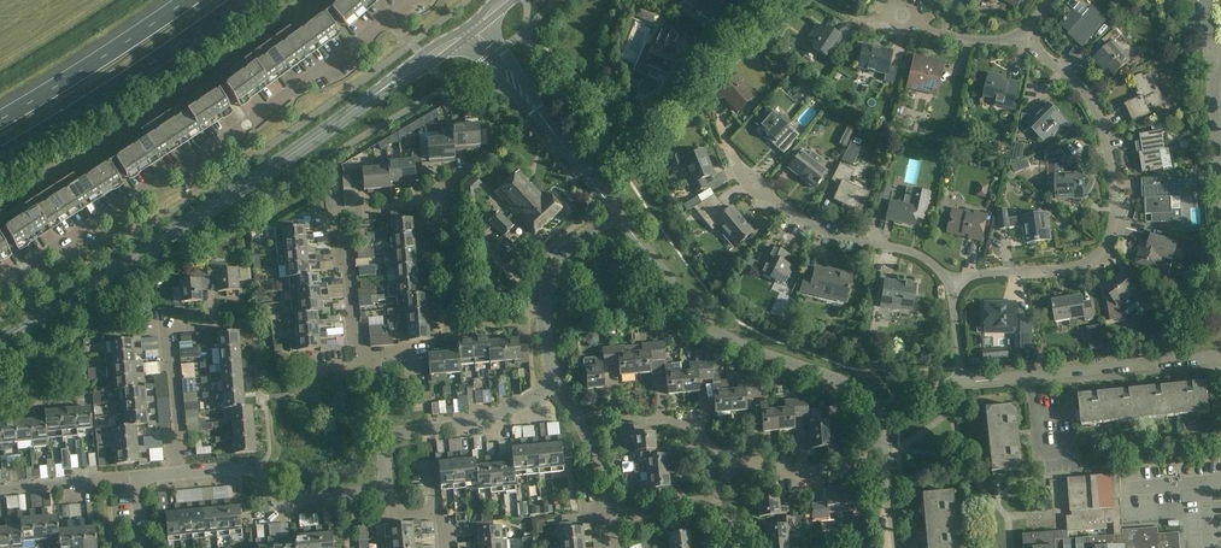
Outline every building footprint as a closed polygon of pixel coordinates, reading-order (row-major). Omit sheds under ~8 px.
[(331,9),(344,24),(354,15),(340,0),(331,9)] [(357,0),(341,0),(340,0),(354,15),(363,7),(357,0)] [(696,0),(691,8),(708,21),(719,5),(720,6),(724,0),(696,0)] [(1073,9),(1060,24),(1069,33),(1068,34),(1082,47),(1106,20),(1092,7),(1090,10),(1081,3),(1074,10),(1073,9)] [(1124,10),(1118,4),(1107,16),(1114,21),(1124,10)] [(331,9),(325,13),(337,29),(344,24),(331,9)] [(325,13),(315,21),(326,37),(337,29),(325,13)] [(682,28),(666,20),(662,29),(661,29),(654,47),(652,46),(644,66),(671,78),(679,58),(670,54),(678,36),(682,28)] [(317,44),(326,37),(315,21),(305,28),(317,44)] [(825,30),(817,24),(806,40),(814,45),(812,48),(825,57),(840,36),(827,27),(825,30)] [(279,35),(297,59),(307,51),(295,35),(290,28),(279,35)] [(307,51),(317,44),(305,28),(295,35),(307,51)] [(1121,35),(1115,28),(1100,41),(1106,48),(1093,58),(1104,70),(1108,67),(1114,74),(1130,61),(1113,41),(1121,35)] [(270,42),(287,66),(297,59),(279,35),(270,42)] [(270,42),(260,50),(277,73),(287,66),(270,42)] [(879,51),(863,48),(859,68),(885,74),(884,81),(894,83),(897,68),(888,65),(891,51),(880,49),(879,51)] [(260,50),(250,57),(267,80),(277,73),(260,50)] [(240,64),(257,88),(267,80),(250,57),(240,64)] [(940,63),(914,57),(907,87),(935,94),(937,82),(936,82),(940,63)] [(247,95),(257,88),(240,64),(229,72),(235,79),(247,95)] [(1144,76),(1142,73),(1132,78),(1140,96),(1125,103),(1133,121),(1151,113),(1148,106),(1152,104),(1153,107),(1164,102),(1150,73),(1144,76)] [(1002,77),(989,74),(984,95),(997,98),(995,104),(1013,108),(1019,83),(1001,79),(1002,77)] [(754,96),(736,77),(718,94),(736,113),(754,96)] [(816,88),(804,78),(799,85),(811,95),(816,88)] [(235,79),(225,86),(237,102),(247,95),(235,79)] [(193,97),(209,121),(219,114),(208,98),(209,98),(204,90),(193,97)] [(219,91),(209,98),(208,98),(219,114),(230,107),(219,91)] [(183,104),(198,128),(209,121),(193,97),(183,104)] [(446,105),(450,111),(455,108),(451,102),(446,105)] [(183,104),(172,110),(188,135),(198,128),(183,104)] [(1022,113),(1019,126),(1025,132),(1031,127),(1044,140),(1051,132),(1053,135),(1066,122),(1064,120),(1049,104),(1033,119),(1028,115),(1022,113)] [(445,114),(450,111),(446,105),(442,107),(441,108),(445,114)] [(778,118),(769,109),(756,123),(774,140),(771,143),(783,154),(801,135),(789,124),(791,122),(782,113),(778,118)] [(188,135),(172,110),(162,117),(178,141),(188,135)] [(168,148),(178,141),(162,117),(152,124),(168,148)] [(465,125),(466,150),(476,149),(476,146),(480,146),(478,132),(485,131),(485,125),(478,125),(477,119),(465,120),(465,125)] [(420,120),(415,123),(418,129),(423,126),(420,120)] [(413,132),(418,129),(415,123),(409,126),(413,132)] [(157,155),(168,148),(152,124),(141,131),(146,138),(157,155)] [(466,150),(465,125),(451,127),(452,137),(453,148),(454,148),(457,148),(457,151),(466,150)] [(1166,150),(1162,131),(1140,135),(1142,144),(1138,145),(1143,171),(1164,168),(1173,166),(1169,149),(1166,150)] [(452,137),(439,139),(441,163),(451,162),(451,159),(454,159),(454,148),(453,148),(452,137)] [(146,138),(136,145),(147,162),(157,155),(146,138)] [(382,141),(386,147),(391,144),(388,138),(382,141)] [(432,164),(441,163),(439,139),(426,140),(428,161),(431,161),(432,164)] [(852,139),(841,160),(852,165),(853,164),(856,164),(857,163),(859,158),(859,156),(858,153),(862,144),(860,143),(861,141),(855,139),(854,140),(852,139)] [(386,147),(382,141),(377,144),(381,150),(386,147)] [(1010,162),(1022,162),(1023,143),(1011,143),(1010,162)] [(803,148),(797,144),(787,157),(792,161),(787,168),(813,188),(826,172),(801,152),(803,148)] [(126,152),(137,168),(147,162),(136,145),(126,152)] [(413,160),(400,161),(402,185),(412,185),(411,182),(415,181),(415,176),(422,175),(420,149),(418,149),(415,150),(413,151),(413,153),(413,160)] [(708,167),(702,150),(690,155),(682,151),(675,154),(674,157),(679,168),(682,169),(687,167),(693,182),(689,184),(692,193),(707,187),(703,178),(714,174),(710,166),(708,167)] [(1065,173),(1063,150),(1045,151),(1046,160),(1055,160),(1058,198),(1075,197),(1075,199),(1084,198),(1082,172),(1065,173)] [(126,152),(115,159),(126,175),(137,168),(126,152)] [(115,159),(109,162),(120,179),(126,175),(115,159)] [(393,186),(402,185),(400,161),(387,163),(387,167),(388,167),(389,184),(392,184),(393,186)] [(109,162),(98,169),(109,186),(120,179),(109,162)] [(853,170),(839,164),(830,180),(839,184),(832,201),(860,213),(869,193),(847,184),(853,170)] [(387,167),(375,168),(377,192),(386,192),(386,189),(390,189),(389,184),(388,167),(387,167)] [(367,193),(377,192),(375,168),(355,170),(356,182),(362,182),(363,191),(367,191),(367,193)] [(109,186),(98,169),(88,176),(99,193),(109,186)] [(523,207),(539,191),(519,172),(495,195),(503,203),(506,199),(512,206),(509,209),(516,217),(525,209),(523,207)] [(62,182),(78,206),(88,199),(78,183),(78,182),(73,175),(62,182)] [(1147,186),(1145,186),(1146,214),(1152,214),(1152,222),(1176,221),(1175,209),(1182,209),(1181,197),(1181,184),(1187,184),(1186,175),(1166,177),(1146,178),(1147,186)] [(99,193),(88,176),(78,182),(78,183),(88,199),(99,193)] [(62,182),(52,188),(68,213),(78,206),(62,182)] [(475,190),(463,186),(464,195),(474,194),(475,190)] [(68,213),(52,188),(42,195),(57,219),(68,213)] [(929,192),(912,188),(908,205),(890,201),(886,219),(913,225),(915,217),(923,219),(929,192)] [(545,197),(539,191),(523,207),(525,209),(516,217),(535,235),(563,208),(549,193),(545,197)] [(57,219),(42,195),(31,201),(47,226),(57,219)] [(698,204),(692,207),(702,219),(708,227),(714,222),(735,247),(752,232),(731,207),(727,211),(720,203),(714,196),(707,199),(698,204)] [(47,226),(31,201),(21,208),(37,233),(47,226)] [(26,239),(37,233),(21,208),(10,215),(15,223),(16,222),(26,239)] [(975,213),(953,209),(948,232),(969,237),(969,238),(982,241),(988,215),(975,212),(975,213)] [(1008,218),(1007,210),(998,211),(1000,228),(1025,226),(1027,243),(1052,240),(1051,231),(1049,231),(1047,214),(1008,218)] [(391,212),(391,221),(409,219),(408,211),(391,212)] [(496,230),(507,219),(498,211),(487,221),(496,230)] [(412,219),(409,219),(391,221),(392,230),(383,230),(384,237),(413,235),(412,219)] [(507,219),(496,230),(503,237),(514,226),(507,219)] [(282,229),(275,229),(276,241),(283,241),(284,242),(306,240),(306,237),(305,230),(313,229),(312,227),(312,224),(304,225),(304,227),(298,227),(297,220),(281,222),(282,229)] [(15,223),(5,229),(16,246),(26,239),(16,222),(15,223)] [(0,232),(0,236),(9,250),(16,246),(5,229),(0,232)] [(1178,242),(1151,234),(1149,242),(1142,240),(1135,263),(1156,269),(1159,256),(1173,260),(1178,242)] [(414,241),(413,235),(384,237),(384,242),(385,243),(387,244),(388,245),(389,251),(389,252),(415,250),(415,249),(418,248),(417,241),(414,241)] [(9,250),(0,236),(0,256),(9,250)] [(307,252),(307,249),(306,242),(314,242),(313,236),(306,237),(306,240),(284,242),(283,241),(276,241),(277,254),(285,253),(285,254),(307,252)] [(1210,245),(1195,241),(1190,255),(1205,260),(1210,245)] [(480,260),(479,243),(468,244),(469,261),(480,260)] [(354,252),(354,255),(374,253),(374,249),(371,250),(370,245),(366,245),(354,246),(354,252)] [(788,255),(771,247),(758,272),(776,280),(780,273),(787,276),(791,267),(784,263),(788,255)] [(314,249),(307,249),(307,252),(285,254),(285,253),(277,254),(278,267),(286,266),(308,264),(308,262),(307,255),(315,254),(314,249)] [(208,279),(209,279),(217,278),(218,293),(239,291),(237,270),(231,271),(230,263),(212,264),(210,250),(206,253),(208,279)] [(395,266),(416,264),(415,250),(389,252),(389,251),(385,251),(385,257),(386,258),(388,260),(390,260),(390,266),(395,266)] [(180,287),(172,288),(174,302),(181,301),(181,303),(201,301),(202,301),(201,287),(209,286),(209,279),(208,279),(206,253),(201,258),(201,266),(202,266),(202,272),(190,274),(191,282),(180,283),(180,287)] [(374,258),(374,253),(354,255),(355,263),(368,262),(368,258),(374,258)] [(749,260),(745,266),(755,271),(758,264),(749,260)] [(287,278),(288,278),(309,276),(308,267),(316,266),(315,261),(308,262),(308,264),(286,266),(287,278)] [(389,276),(387,276),(387,282),(396,281),(417,279),(416,264),(395,266),(396,275),(389,276)] [(375,275),(375,268),(359,269),(359,276),(375,275)] [(833,272),(815,268),(813,279),(804,277),(801,291),(825,296),(845,301),(846,298),(851,275),(833,270),(833,272)] [(1128,280),(1122,272),(1103,287),(1109,294),(1106,297),(1110,320),(1122,318),(1119,304),(1133,293),(1142,303),(1151,296),(1134,275),(1128,280)] [(288,278),(289,290),(320,288),(320,290),(328,289),(328,284),(320,285),(319,275),(309,276),(288,278)] [(397,296),(418,294),(417,279),(396,281),(387,282),(388,297),(396,296),(397,296)] [(376,288),(376,280),(360,281),(360,289),(376,288)] [(916,285),(884,280),(881,306),(912,311),(916,285)] [(321,300),(321,302),(329,302),(329,296),(321,297),(320,290),(320,288),(289,290),(290,303),(321,300)] [(418,294),(397,296),(398,311),(407,311),(427,309),(427,308),(429,308),(429,299),(426,299),(426,294),(418,294)] [(1083,303),(1082,295),(1052,300),(1055,320),(1085,316),(1086,320),(1094,319),(1091,301),(1083,303)] [(377,300),(377,296),(358,297),(359,307),(373,306),(372,304),(378,303),(377,300)] [(317,312),(317,313),(322,312),(322,315),(330,314),(329,308),(322,309),(321,302),(321,300),(290,303),(292,314),(294,314),(294,315),(317,312)] [(998,303),(986,303),(986,328),(1006,327),(1006,332),(1015,332),(1015,350),(1032,350),(1032,318),(1016,318),(1016,307),(998,307),(998,303)] [(269,313),(269,305),(257,305),(257,314),(269,313)] [(428,324),(427,309),(407,311),(408,326),(428,324)] [(318,325),(319,328),(326,327),(326,321),(318,322),(317,313),(317,312),(294,315),(295,327),(318,325)] [(428,324),(408,326),(409,341),(430,340),(428,324)] [(319,337),(319,340),(327,339),(327,334),(319,334),(319,328),(318,325),(295,327),(296,337),(297,339),(319,337)] [(1099,325),(1087,328),(1090,350),(1103,348),(1099,325)] [(219,348),(219,350),(239,348),(238,332),(217,334),(218,342),(212,343),(212,349),(219,348)] [(867,332),(864,351),(879,353),(880,349),(875,348),(876,341),(871,340),(872,333),(867,332)] [(392,340),(387,335),(382,335),(369,336),(370,348),(390,346),(393,346),(392,340)] [(111,342),(112,354),(112,355),(134,353),(134,350),(133,343),(141,342),(140,337),(132,338),(133,340),(111,342)] [(297,339),(296,337),(289,338),(291,352),(320,350),(320,352),(328,351),(328,346),(320,346),(319,340),(319,337),(297,339)] [(488,337),(472,338),(474,359),(475,364),(489,363),(489,358),(488,342),(488,337)] [(472,338),(457,340),(458,352),(459,361),(460,361),(460,365),(475,364),(474,359),(472,338)] [(519,339),(503,341),(505,361),(514,361),(514,363),(529,362),(528,346),(519,346),(519,339)] [(505,361),(503,341),(488,342),(489,358),(489,363),(505,361)] [(656,343),(657,361),(665,360),(663,342),(656,343)] [(656,343),(633,346),(635,374),(651,373),(650,362),(657,361),(656,343)] [(635,374),(633,346),(602,348),(604,366),(619,365),(620,376),(635,374)] [(206,353),(205,348),(179,350),(180,358),(198,357),(198,353),(206,353)] [(241,363),(239,348),(219,350),(220,365),(241,363)] [(105,355),(106,368),(135,365),(135,362),(134,355),(142,355),(141,349),(134,350),(134,353),(112,355),(112,354),(105,355)] [(434,354),(428,354),(429,375),(445,374),(443,353),(442,350),(433,350),(434,354)] [(1008,351),(999,352),(1000,361),(1009,361),(1008,351)] [(458,352),(443,353),(445,374),(461,373),(460,361),(459,361),(458,352)] [(595,360),(594,357),(585,358),(583,360),(584,367),(586,369),(588,389),(604,388),(601,359),(595,360)] [(135,365),(106,368),(107,379),(114,379),(136,377),(136,375),(135,368),(143,367),(143,361),(135,362),(135,365)] [(698,381),(705,380),(703,362),(689,364),(690,372),(681,373),(683,393),(699,392),(698,381)] [(711,362),(703,362),(705,380),(712,379),(712,374),(711,362)] [(242,378),(241,363),(220,365),(221,373),(215,373),(215,379),(221,379),(221,380),(242,378)] [(672,365),(665,366),(668,395),(683,393),(681,373),(680,363),(672,364),(672,365)] [(136,377),(114,379),(115,391),(137,389),(136,380),(144,379),(144,374),(136,375),(136,377)] [(714,374),(712,374),(712,379),(713,385),(716,413),(731,412),(729,391),(728,380),(720,381),(720,379),(718,376),(716,375),(714,374)] [(223,395),(243,393),(242,378),(221,380),(223,395)] [(751,381),(753,399),(760,398),(758,380),(751,381)] [(729,391),(731,412),(747,410),(746,399),(753,399),(751,381),(738,382),(738,391),(729,391)] [(1207,383),(1175,386),(1178,417),(1210,414),(1207,383)] [(137,389),(115,391),(116,403),(123,403),(146,401),(145,399),(145,391),(153,391),(152,386),(144,386),(144,388),(137,389)] [(1175,386),(1143,390),(1146,420),(1178,417),(1175,386)] [(477,390),(477,403),(492,402),(491,389),(477,390)] [(1112,393),(1115,423),(1146,420),(1143,390),(1112,393)] [(99,392),(93,394),(96,410),(103,409),(99,392)] [(430,401),(430,392),(415,394),(415,402),(430,401)] [(245,408),(243,393),(223,395),(223,403),(219,403),(219,410),(224,409),(224,410),(231,410),(231,409),(245,408)] [(1115,423),(1112,393),(1080,396),(1083,426),(1115,423)] [(467,397),(460,398),(461,413),(468,413),(467,397)] [(116,403),(115,404),(116,416),(125,415),(147,413),(146,411),(146,404),(154,403),(154,402),(153,398),(145,399),(146,401),(123,403),(116,403)] [(806,399),(799,400),(801,418),(808,417),(807,408),(818,408),(817,402),(807,403),(806,399)] [(777,410),(779,431),(794,429),(793,418),(801,418),(799,400),(785,401),(786,409),(777,410)] [(201,411),(200,402),(184,403),(185,412),(201,411)] [(764,432),(779,431),(777,410),(769,410),(768,402),(761,403),(764,432)] [(984,409),(987,441),(1018,438),(1015,406),(984,409)] [(231,410),(232,424),(253,422),(252,407),(245,408),(231,409),(231,410)] [(63,437),(60,411),(59,411),(59,409),(51,410),(52,412),(45,413),(45,420),(46,420),(48,439),(63,437)] [(91,409),(75,410),(77,431),(93,429),(91,409)] [(77,431),(75,410),(60,411),(63,437),(77,436),(77,431)] [(135,427),(148,426),(147,422),(147,416),(155,416),(154,410),(146,411),(147,413),(125,415),(126,427),(135,426),(135,427)] [(818,426),(817,418),(808,419),(811,448),(831,446),(830,425),(818,426)] [(46,420),(45,420),(31,421),(33,442),(32,442),(33,447),(48,446),(47,440),(48,440),(48,439),(46,420)] [(31,421),(16,423),(18,443),(32,442),(33,442),(31,421)] [(255,437),(253,422),(232,424),(233,433),(226,434),(227,439),(233,438),(233,439),(255,437)] [(16,423),(1,424),(4,451),(9,450),(8,444),(18,443),(16,423)] [(156,426),(155,426),(155,432),(159,432),(171,431),(170,423),(155,424),(156,426)] [(212,423),(200,424),(200,432),(212,431),(212,428),(212,423)] [(137,438),(135,427),(135,426),(126,427),(113,428),(114,440),(137,438)] [(639,435),(638,428),(620,430),(621,443),(634,442),(635,451),(637,451),(651,450),(655,449),(654,433),(639,435)] [(561,443),(563,443),(563,435),(557,435),(558,443),(551,444),(548,444),(550,473),(563,472),(562,459),(561,443)] [(536,445),(538,474),(550,473),(548,444),(551,444),(550,436),(545,436),(546,445),(539,445),(536,445)] [(256,453),(255,437),(233,439),(235,455),(256,453)] [(523,445),(526,475),(538,474),(536,445),(539,445),(538,437),(535,437),(532,437),(533,444),(526,445),(523,445)] [(137,448),(137,438),(114,440),(115,452),(138,450),(138,453),(145,452),(145,447),(137,448)] [(514,476),(526,475),(523,445),(526,445),(525,438),(521,439),(522,447),(511,447),(513,463),(514,476)] [(1021,470),(1018,438),(987,441),(990,473),(1021,470)] [(572,442),(563,443),(561,443),(562,459),(573,458),(572,442)] [(81,448),(76,449),(78,466),(86,466),(85,453),(82,453),(81,448)] [(70,456),(66,449),(61,450),(63,470),(71,469),(70,456)] [(138,460),(138,453),(138,450),(115,452),(116,465),(138,463),(138,466),(147,465),(146,459),(138,460)] [(638,462),(633,463),(634,474),(646,473),(667,471),(667,465),(671,465),(670,455),(652,457),(651,450),(637,451),(638,462)] [(466,488),(477,487),(478,487),(476,466),(476,459),(472,459),(472,458),(465,458),(465,451),(461,451),(460,451),(460,460),(463,460),(466,488)] [(90,453),(90,466),(106,465),(106,453),(90,453)] [(453,484),(454,489),(466,488),(463,460),(460,460),(453,461),(453,453),(447,453),(448,461),(451,461),(453,484)] [(440,454),(435,454),(436,462),(436,463),(438,462),(440,487),(441,490),(445,490),(445,485),(453,484),(451,461),(448,461),(441,462),(440,454)] [(516,491),(514,476),(513,463),(503,464),(502,455),(497,456),(498,462),(500,462),(503,492),(506,492),(506,494),(516,493),(516,491)] [(488,465),(490,489),(491,489),(491,493),(503,492),(500,462),(498,462),(490,463),(490,456),(485,456),(486,465),(488,465)] [(51,460),(46,460),(48,477),(56,476),(55,466),(51,460)] [(7,464),(1,464),(3,480),(10,480),(9,469),(7,464)] [(488,465),(486,465),(476,466),(478,487),(477,487),(477,490),(490,489),(488,465)] [(647,482),(640,483),(641,497),(655,496),(654,488),(669,487),(667,471),(646,473),(647,482)] [(1122,500),(1120,475),(1068,479),(1071,516),(1067,516),(1068,532),(1107,529),(1106,509),(1113,509),(1113,501),(1122,500)] [(837,487),(840,518),(843,517),(842,512),(852,511),(853,517),(860,516),(858,502),(857,502),(855,485),(837,487)] [(840,518),(837,487),(825,488),(826,502),(819,503),(820,520),(821,520),(820,520),(828,519),(827,513),(836,513),(837,518),(840,518)] [(168,543),(181,541),(178,513),(175,513),(168,514),(166,493),(158,493),(160,515),(165,514),(168,543)] [(922,495),(924,527),(956,525),(953,493),(922,495)] [(8,509),(27,508),(26,495),(7,495),(8,509)] [(779,508),(778,499),(758,501),(759,517),(788,514),(787,507),(779,508)] [(224,500),(224,509),(227,508),(229,537),(242,535),(239,507),(230,508),(229,500),(224,500)] [(214,509),(217,538),(229,537),(227,508),(224,509),(217,509),(216,501),(211,501),(212,510),(214,509)] [(199,502),(200,511),(202,511),(205,539),(217,538),(214,509),(212,510),(205,510),(204,502),(199,502)] [(190,512),(193,540),(205,539),(202,511),(200,511),(193,512),(192,503),(187,504),(187,512),(190,512)] [(820,520),(819,503),(811,503),(813,521),(820,520)] [(70,505),(71,517),(82,517),(82,504),(70,505)] [(178,513),(181,541),(193,540),(190,512),(187,512),(180,513),(180,504),(174,505),(175,513),(178,513)] [(47,540),(58,539),(59,539),(58,531),(57,517),(48,517),(47,510),(42,510),(42,518),(45,518),(47,540)] [(29,511),(30,519),(32,519),(34,541),(47,540),(45,518),(42,518),(35,519),(35,511),(29,511)] [(21,526),(23,547),(35,547),(34,541),(32,519),(30,519),(23,520),(22,512),(17,512),(18,520),(20,520),(21,526)] [(776,526),(766,527),(767,543),(787,541),(786,532),(795,531),(802,530),(801,516),(793,517),(780,518),(775,518),(775,519),(776,526)] [(70,530),(72,547),(84,547),(82,529),(85,528),(85,521),(82,521),(81,517),(76,518),(77,525),(79,525),(80,529),(73,530),(70,530)] [(546,518),(531,519),(532,534),(542,533),(541,526),(547,525),(546,518)] [(21,526),(11,527),(10,520),(5,521),(6,528),(9,528),(10,547),(23,547),(21,526)] [(85,528),(82,529),(84,547),(97,547),(95,528),(98,528),(97,520),(91,521),(92,528),(85,528)] [(384,526),(386,538),(413,536),(413,533),(412,526),(421,525),(421,520),(412,521),(412,523),(384,526)] [(478,542),(506,540),(504,527),(493,528),(493,521),(469,523),(470,533),(477,533),(478,540),(478,542)] [(58,539),(59,547),(72,547),(70,530),(73,530),(72,522),(67,522),(68,530),(58,531),(59,539),(58,539)] [(584,541),(584,538),(583,530),(590,530),(590,525),(583,525),(583,528),(577,528),(576,522),(560,524),(561,543),(584,541)] [(359,523),(360,547),(370,547),(369,523),(359,523)] [(322,534),(319,534),(320,547),(333,547),(332,534),(334,533),(334,524),(328,525),(329,533),(322,534)] [(956,525),(924,527),(926,547),(958,547),(956,525)] [(322,534),(321,526),(316,526),(317,535),(310,535),(307,535),(308,547),(320,547),(319,534),(322,534)] [(295,544),(296,544),(296,547),(308,547),(307,535),(310,535),(309,527),(304,527),(304,536),(294,537),(295,544)] [(9,528),(6,528),(0,528),(0,547),(10,547),(9,528)] [(1159,528),(1114,531),(1114,536),(1087,538),(1068,539),(1067,532),(1054,532),(1022,535),(1023,547),(1181,547),(1180,533),(1159,534),(1159,528)] [(691,547),(689,531),(668,533),(670,547),(678,547),(691,547)] [(413,533),(413,536),(386,538),(386,547),(411,547),(415,547),(414,545),(414,538),(422,538),(422,532),(413,533)] [(296,544),(295,544),(286,545),(285,536),(280,537),(280,545),(283,545),(284,547),(296,547),(296,544)] [(280,545),(274,546),(273,537),(267,538),(268,546),(271,546),(271,547),(284,547),(283,545),(280,545)] [(562,547),(585,547),(584,543),(591,542),(591,537),(584,538),(584,541),(561,543),(562,547)] [(271,546),(268,546),(261,547),(261,539),(255,539),(256,547),(258,547),(271,547),(271,546)] [(506,540),(478,542),(478,540),(469,541),(470,546),(478,545),(478,547),(506,547),(506,540)]
